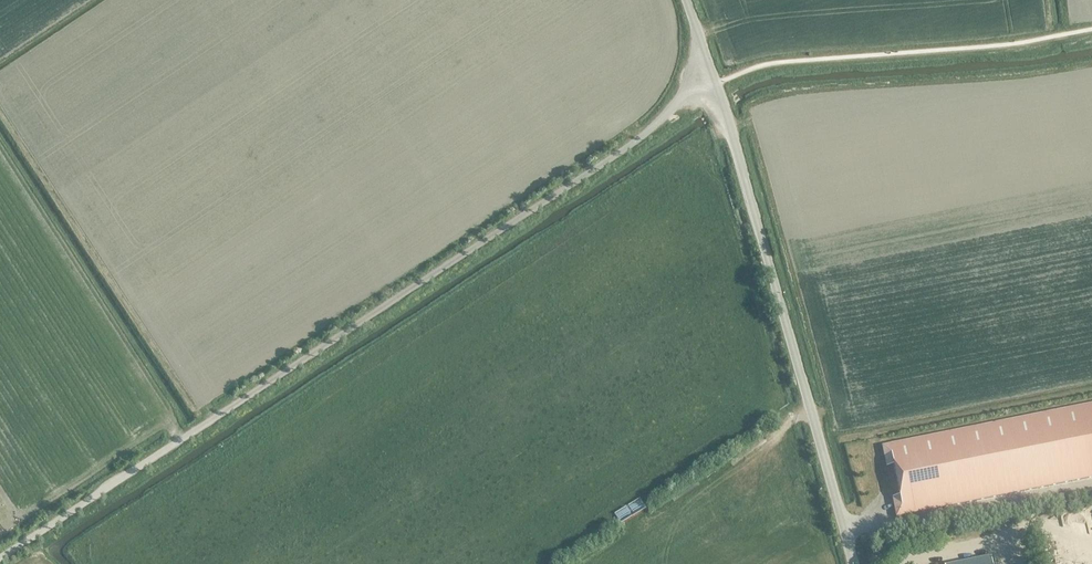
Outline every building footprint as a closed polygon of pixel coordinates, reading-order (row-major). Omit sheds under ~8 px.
[(1091,478),(1091,405),(882,447),(886,467),(893,466),(899,497),(892,498),(896,517),(1091,478)]
